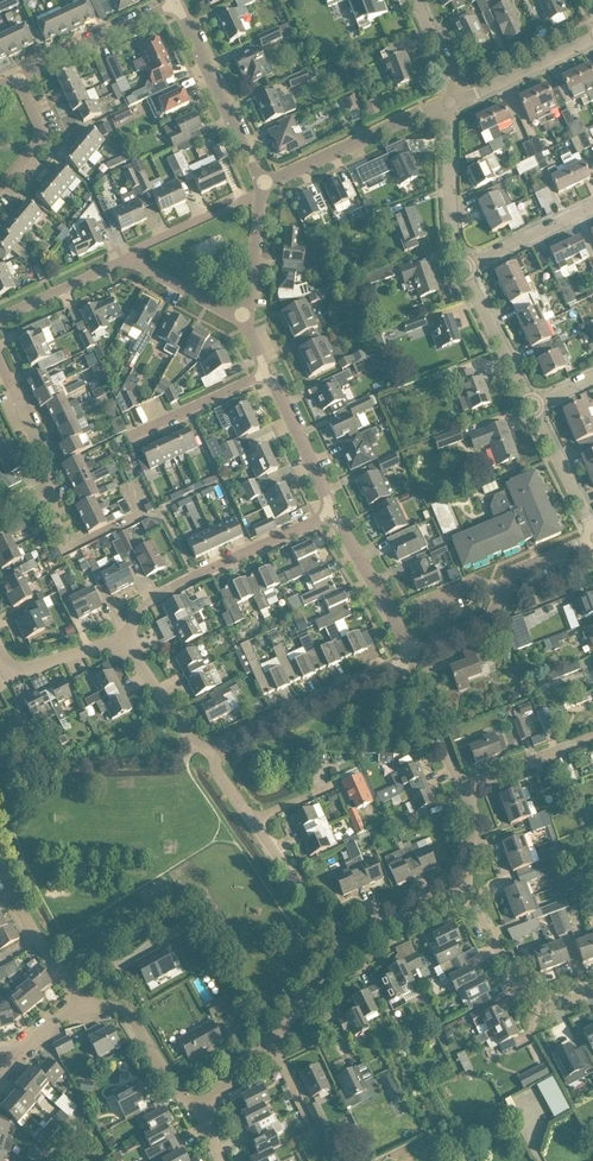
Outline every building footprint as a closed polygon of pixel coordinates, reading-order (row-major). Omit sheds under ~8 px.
[(96,11),(102,8),(98,0),(93,0),(91,1),(96,11)] [(114,1),(119,12),(140,2),(139,0),(113,0),(114,1)] [(239,8),(218,18),(230,43),(246,35),(238,19),(247,15),(243,7),(255,2),(255,0),(235,0),(239,8)] [(360,30),(370,27),(368,21),(386,14),(381,0),(348,0),(360,30)] [(476,1),(482,15),(490,12),(485,0),(478,0),(476,1)] [(501,26),(499,27),(503,35),(505,34),(508,40),(522,33),(517,22),(507,0),(495,0),(498,7),(493,9),(501,26)] [(565,6),(562,0),(539,0),(549,20),(564,13),(563,9),(564,9),(563,7),(565,6)] [(87,1),(74,7),(83,26),(84,26),(83,25),(95,19),(87,1)] [(74,7),(62,13),(71,32),(83,26),(74,7)] [(14,19),(11,13),(5,16),(7,22),(14,19)] [(62,13),(50,18),(59,38),(71,32),(62,13)] [(461,15),(450,20),(460,41),(464,40),(468,49),(479,44),(480,44),(481,44),(482,44),(483,44),(484,44),(485,43),(486,42),(486,41),(486,40),(489,39),(485,40),(484,38),(486,36),(488,35),(489,33),(489,32),(488,30),(488,29),(487,28),(486,27),(485,26),(484,26),(483,26),(480,27),(475,17),(468,20),(465,13),(461,15)] [(533,18),(537,28),(542,26),(539,18),(538,18),(537,16),(533,18)] [(59,38),(50,18),(37,24),(41,31),(46,42),(58,37),(59,38)] [(25,26),(12,32),(21,51),(22,51),(21,50),(33,44),(25,26)] [(258,38),(262,47),(282,38),(277,29),(258,38)] [(12,32),(0,38),(9,57),(21,51),(12,32)] [(0,38),(0,59),(8,56),(9,57),(0,38)] [(137,73),(145,69),(166,59),(168,58),(159,38),(138,48),(143,58),(133,63),(137,73)] [(385,73),(391,71),(397,88),(413,82),(406,62),(408,61),(405,53),(395,57),(392,48),(378,54),(385,73)] [(234,60),(242,77),(248,74),(252,83),(266,76),(262,67),(266,66),(258,49),(234,60)] [(106,60),(116,82),(124,78),(114,56),(106,60)] [(166,59),(145,69),(149,78),(145,89),(132,95),(133,96),(126,99),(130,107),(149,98),(169,89),(169,88),(168,89),(164,81),(166,80),(166,77),(166,76),(172,73),(166,59)] [(351,65),(354,72),(364,68),(362,61),(351,65)] [(96,66),(99,72),(105,70),(102,63),(96,66)] [(346,66),(338,69),(343,83),(352,80),(346,66)] [(592,102),(592,73),(589,66),(576,72),(587,95),(587,94),(591,103),(592,102)] [(56,77),(62,89),(80,81),(74,69),(56,77)] [(99,72),(102,79),(107,76),(105,70),(99,72)] [(288,80),(291,88),(317,78),(313,70),(305,73),(288,80)] [(576,72),(562,78),(566,85),(573,101),(580,98),(582,101),(581,101),(584,106),(591,103),(587,94),(587,95),(576,72)] [(62,89),(67,101),(85,93),(80,81),(62,89)] [(115,93),(120,91),(117,84),(111,87),(115,93)] [(169,89),(149,98),(155,111),(162,108),(165,115),(189,104),(183,91),(181,92),(178,85),(169,89)] [(546,86),(533,92),(551,130),(554,128),(551,121),(554,120),(550,112),(557,109),(546,86)] [(284,115),(296,110),(290,95),(282,98),(279,90),(274,92),(274,91),(256,99),(265,123),(284,115)] [(115,93),(116,96),(118,100),(123,97),(120,91),(115,93)] [(551,130),(533,92),(519,99),(526,113),(530,123),(538,119),(541,126),(542,125),(546,132),(551,130)] [(73,113),(78,111),(91,105),(91,104),(85,93),(67,101),(73,113)] [(342,103),(345,108),(346,108),(348,114),(361,109),(354,94),(342,99),(343,102),(342,103)] [(367,102),(370,116),(381,113),(378,100),(367,102)] [(78,111),(84,123),(102,115),(96,102),(91,104),(91,105),(78,111)] [(503,106),(490,112),(497,127),(510,121),(503,106)] [(128,119),(124,111),(113,116),(117,124),(128,119)] [(478,152),(481,159),(493,154),(506,148),(504,143),(505,143),(502,138),(497,127),(490,112),(476,119),(483,134),(488,144),(489,146),(478,152)] [(174,135),(169,137),(172,143),(175,149),(177,148),(178,148),(192,141),(189,135),(200,130),(201,129),(194,115),(176,124),(170,126),(174,135)] [(309,132),(294,139),(290,131),(296,128),(292,118),(280,123),(282,127),(270,133),(273,139),(275,139),(276,143),(273,144),(278,154),(287,150),(286,147),(288,146),(291,152),(314,141),(309,132)] [(573,123),(579,135),(589,131),(592,129),(592,127),(586,130),(581,119),(573,123)] [(573,123),(567,126),(573,138),(578,136),(579,135),(573,123)] [(90,128),(81,139),(96,151),(105,141),(90,128)] [(578,136),(585,150),(591,147),(590,144),(592,143),(592,141),(589,131),(579,135),(578,136)] [(502,138),(505,143),(511,140),(508,135),(502,138)] [(573,139),(571,140),(577,153),(577,154),(578,154),(585,150),(578,136),(573,138),(573,139)] [(537,138),(530,142),(536,156),(541,153),(542,154),(544,152),(537,138)] [(81,139),(73,149),(88,161),(96,151),(81,139)] [(194,146),(192,141),(178,148),(180,150),(184,151),(194,146)] [(529,159),(534,157),(536,156),(530,142),(522,145),(529,159)] [(228,158),(222,145),(213,149),(219,162),(228,158)] [(177,148),(175,149),(172,151),(174,156),(181,171),(189,168),(182,153),(180,154),(177,148)] [(88,161),(73,149),(64,159),(79,172),(88,161)] [(401,186),(410,181),(411,182),(414,181),(413,180),(418,178),(409,159),(410,158),(408,154),(399,158),(396,151),(356,170),(363,185),(394,171),(401,186)] [(541,153),(536,156),(534,157),(538,167),(540,171),(548,168),(544,158),(542,154),(541,153)] [(493,154),(481,159),(484,164),(469,171),(477,188),(494,180),(491,173),(500,169),(493,154)] [(133,156),(129,157),(132,165),(139,161),(138,158),(133,156)] [(174,175),(181,171),(174,156),(167,160),(174,175)] [(566,170),(574,186),(590,179),(583,163),(582,163),(579,156),(563,164),(566,170)] [(124,157),(115,160),(117,166),(126,162),(124,157)] [(515,166),(520,176),(523,174),(538,167),(534,157),(529,159),(515,166)] [(117,166),(115,160),(106,164),(108,170),(117,166)] [(132,165),(137,175),(146,171),(141,161),(132,165)] [(204,169),(214,189),(226,183),(217,163),(204,169)] [(62,166),(53,177),(68,189),(77,179),(62,166)] [(538,167),(523,174),(526,180),(541,173),(540,171),(538,167)] [(574,186),(566,170),(558,174),(554,167),(547,170),(551,177),(550,178),(558,194),(574,186)] [(201,195),(214,189),(204,169),(192,174),(201,195)] [(133,170),(125,174),(132,190),(133,190),(140,187),(136,179),(137,179),(133,170)] [(92,182),(96,186),(105,176),(101,173),(92,182)] [(137,179),(136,179),(140,187),(143,194),(150,191),(152,190),(150,186),(145,175),(137,179)] [(53,177),(44,186),(60,199),(68,189),(53,177)] [(339,180),(325,187),(335,209),(357,197),(350,182),(343,186),(339,180)] [(177,181),(164,187),(174,208),(186,202),(181,191),(180,187),(177,181)] [(488,199),(478,203),(485,218),(505,209),(512,206),(502,184),(485,192),(488,199)] [(60,199),(44,186),(36,197),(51,210),(60,199)] [(153,192),(151,193),(156,203),(161,214),(174,208),(164,187),(153,192)] [(544,196),(549,207),(555,204),(550,193),(548,188),(542,191),(544,196)] [(133,192),(121,198),(124,206),(134,226),(147,220),(142,209),(134,192),(133,192)] [(82,199),(86,203),(87,203),(91,198),(87,194),(82,199)] [(311,194),(296,202),(307,223),(329,212),(321,197),(314,201),(311,194)] [(104,201),(99,203),(103,212),(106,218),(113,215),(119,228),(121,232),(134,226),(124,206),(118,209),(113,211),(111,206),(108,199),(104,201)] [(369,200),(363,203),(365,207),(368,215),(369,216),(375,213),(369,200)] [(27,202),(19,212),(34,225),(42,215),(27,202)] [(103,222),(99,214),(94,203),(91,206),(81,218),(77,223),(76,223),(78,228),(84,240),(80,242),(73,245),(72,245),(78,258),(78,257),(87,253),(104,245),(100,237),(102,236),(101,234),(97,225),(103,222)] [(86,203),(77,214),(81,218),(91,206),(87,203),(86,203)] [(505,209),(485,218),(492,233),(507,226),(510,232),(523,226),(513,205),(512,206),(505,209)] [(365,207),(351,213),(354,220),(368,215),(365,207)] [(549,207),(544,209),(547,217),(552,214),(549,207)] [(367,217),(370,224),(387,218),(388,217),(385,210),(375,213),(369,216),(367,217)] [(402,214),(395,217),(395,218),(398,226),(401,233),(398,234),(405,252),(418,247),(415,241),(426,237),(421,225),(419,226),(413,210),(402,214)] [(19,212),(10,222),(25,235),(34,225),(19,212)] [(81,218),(77,214),(72,219),(77,223),(81,218)] [(10,222),(2,232),(17,245),(25,235),(10,222)] [(57,230),(61,234),(66,228),(61,224),(57,230)] [(312,229),(306,232),(309,237),(315,235),(312,229)] [(296,264),(295,271),(295,272),(296,272),(309,274),(309,273),(327,275),(324,270),(317,269),(317,268),(310,267),(310,265),(304,264),(305,248),(298,247),(300,231),(286,230),(285,246),(284,245),(282,262),(296,264)] [(2,232),(0,234),(0,259),(3,261),(17,245),(2,232)] [(579,238),(564,245),(574,265),(588,259),(585,253),(586,253),(579,238)] [(46,243),(41,248),(46,252),(50,247),(46,243)] [(342,244),(333,248),(337,258),(346,254),(342,244)] [(574,265),(564,245),(550,251),(557,266),(560,272),(574,265)] [(46,252),(41,248),(37,254),(41,257),(46,252)] [(536,256),(542,270),(549,266),(543,252),(536,256)] [(21,258),(26,262),(30,256),(25,253),(21,258)] [(496,273),(503,288),(522,279),(518,271),(524,268),(519,257),(510,261),(512,266),(496,273)] [(438,292),(433,278),(428,264),(417,268),(415,263),(405,266),(405,267),(400,269),(405,283),(414,280),(420,298),(438,292)] [(10,277),(4,264),(0,266),(0,281),(10,277)] [(368,276),(370,281),(371,285),(395,276),(392,267),(368,276)] [(281,303),(309,295),(315,294),(313,289),(312,289),(309,288),(307,287),(307,284),(296,288),(295,287),(294,287),(296,272),(295,272),(295,271),(282,270),(279,291),(279,296),(281,303)] [(0,281),(0,296),(16,289),(10,277),(0,281)] [(568,305),(573,303),(576,301),(570,288),(569,288),(564,278),(557,282),(568,305)] [(515,302),(519,308),(540,298),(533,284),(526,288),(522,279),(503,288),(510,304),(515,302)] [(320,292),(315,294),(309,295),(311,303),(322,300),(320,292)] [(517,318),(524,333),(543,323),(540,316),(546,313),(540,298),(519,308),(522,315),(517,318)] [(92,306),(81,311),(86,322),(92,335),(107,328),(103,319),(111,315),(113,320),(121,317),(118,311),(118,310),(113,299),(97,306),(96,304),(92,306)] [(132,311),(132,310),(120,331),(129,336),(128,337),(138,342),(132,351),(140,356),(149,340),(143,337),(158,309),(145,301),(137,316),(131,313),(132,311)] [(305,302),(279,315),(285,329),(289,327),(288,326),(311,316),(305,302)] [(156,337),(168,343),(163,351),(175,357),(179,349),(176,347),(184,333),(183,333),(187,325),(172,316),(164,329),(161,328),(156,337)] [(311,316),(288,326),(289,327),(294,340),(298,338),(301,343),(319,335),(317,329),(311,316)] [(438,335),(443,348),(460,341),(451,317),(428,325),(433,337),(438,335)] [(404,325),(407,333),(427,326),(424,318),(404,325)] [(19,341),(25,354),(46,345),(40,332),(51,327),(47,319),(32,326),(36,334),(19,341)] [(537,346),(540,352),(562,342),(560,339),(559,338),(552,342),(550,339),(551,338),(543,323),(524,333),(531,348),(537,346)] [(198,359),(200,361),(202,364),(200,364),(207,378),(201,380),(205,389),(222,381),(218,372),(223,370),(231,367),(225,353),(223,354),(219,344),(209,338),(210,337),(197,330),(184,353),(197,361),(198,359)] [(590,339),(587,331),(580,334),(583,341),(590,339)] [(80,336),(87,351),(96,347),(92,338),(90,339),(87,333),(80,336)] [(381,334),(375,337),(379,350),(386,348),(381,334)] [(303,349),(296,352),(302,365),(329,353),(329,354),(332,352),(326,338),(322,340),(319,335),(301,343),(303,349)] [(562,342),(540,352),(543,359),(538,362),(545,377),(565,368),(560,359),(568,356),(562,342)] [(46,345),(25,354),(31,367),(47,359),(51,367),(66,361),(62,352),(51,357),(46,345)] [(338,362),(342,369),(367,358),(364,351),(338,362)] [(98,365),(93,353),(85,357),(90,368),(91,368),(97,365),(98,365)] [(329,353),(302,365),(308,378),(335,366),(329,354),(329,353)] [(376,354),(367,359),(372,369),(374,373),(384,369),(376,354)] [(91,368),(95,376),(101,373),(97,365),(91,368)] [(443,372),(446,378),(459,373),(456,367),(443,372)] [(325,390),(316,395),(323,410),(330,407),(333,415),(337,413),(346,409),(343,401),(339,393),(343,391),(342,389),(349,386),(346,381),(353,378),(349,370),(333,378),(336,385),(325,390)] [(456,377),(459,387),(463,386),(472,410),(490,403),(481,379),(475,381),(471,371),(456,377)] [(28,382),(34,395),(61,382),(61,383),(66,380),(63,373),(49,379),(46,373),(28,382)] [(165,394),(170,405),(179,401),(172,385),(162,380),(155,392),(162,395),(165,394)] [(94,397),(103,395),(100,381),(91,383),(94,397)] [(41,408),(46,406),(65,397),(84,387),(81,382),(69,387),(64,390),(61,383),(61,382),(34,395),(41,408)] [(116,400),(122,414),(137,407),(131,393),(123,396),(121,391),(116,400)] [(46,406),(52,418),(79,405),(77,400),(69,404),(65,397),(46,406)] [(390,397),(383,400),(387,408),(394,405),(390,397)] [(363,428),(356,415),(372,407),(368,399),(349,408),(353,416),(350,417),(349,415),(330,424),(337,439),(348,434),(349,436),(357,432),(357,431),(363,428)] [(238,400),(215,411),(224,431),(233,427),(253,417),(247,404),(242,407),(238,400)] [(563,411),(570,427),(589,419),(583,404),(563,411)] [(52,418),(58,431),(77,422),(77,423),(86,418),(79,405),(52,418)] [(253,417),(233,427),(238,439),(259,430),(253,417)] [(584,448),(592,444),(592,427),(589,419),(570,427),(576,443),(581,441),(584,448)] [(58,431),(65,444),(78,438),(92,431),(90,427),(81,431),(77,423),(77,422),(58,431)] [(490,443),(498,465),(509,461),(509,462),(512,461),(512,460),(517,458),(504,423),(485,430),(485,431),(470,436),(475,449),(490,443)] [(189,430),(177,436),(185,454),(197,448),(189,430)] [(341,444),(345,451),(343,452),(351,470),(371,461),(366,448),(376,443),(370,430),(341,444)] [(434,439),(438,451),(463,442),(459,431),(434,439)] [(177,436),(165,441),(174,459),(185,454),(177,436)] [(65,444),(59,447),(66,460),(77,455),(93,447),(90,442),(82,446),(78,438),(65,444)] [(165,441),(154,446),(162,465),(174,459),(165,441)] [(2,479),(8,489),(21,482),(17,474),(23,471),(22,469),(25,467),(11,442),(1,447),(0,448),(0,464),(6,474),(1,477),(2,479)] [(222,456),(236,450),(232,442),(219,448),(222,456)] [(251,467),(272,457),(266,444),(245,454),(251,467)] [(588,473),(592,471),(592,444),(584,448),(587,455),(582,457),(588,473)] [(162,465),(154,446),(142,452),(150,470),(162,465)] [(236,450),(222,456),(226,463),(239,457),(236,450)] [(356,482),(361,491),(362,490),(369,505),(389,496),(388,496),(393,494),(387,481),(386,481),(384,476),(387,475),(386,471),(399,465),(394,455),(377,463),(381,471),(377,472),(356,482)] [(62,466),(69,479),(86,471),(96,466),(93,462),(84,466),(80,457),(62,466)] [(251,467),(257,479),(277,470),(272,457),(251,467)] [(106,468),(89,477),(86,471),(69,479),(75,492),(93,484),(110,476),(106,468)] [(131,472),(129,477),(131,480),(138,477),(134,470),(131,472)] [(495,521),(452,539),(454,543),(453,544),(463,569),(472,565),(473,567),(487,561),(487,559),(503,552),(503,554),(518,548),(517,546),(526,543),(527,546),(535,543),(535,545),(561,535),(557,526),(558,526),(552,511),(551,511),(544,495),(546,495),(540,480),(538,481),(535,472),(524,477),(509,483),(510,484),(506,485),(508,491),(495,496),(490,508),(495,521)] [(254,480),(242,486),(243,487),(240,489),(238,493),(240,496),(246,493),(257,488),(254,480)] [(495,482),(482,488),(485,495),(498,490),(495,482)] [(93,484),(75,492),(81,505),(94,499),(108,493),(105,488),(97,492),(93,484)] [(201,487),(199,484),(187,489),(189,492),(201,487)] [(264,494),(270,507),(290,497),(284,485),(264,494)] [(261,496),(257,488),(246,493),(250,501),(261,496)] [(296,510),(290,497),(270,507),(276,520),(296,510)] [(98,507),(94,499),(81,505),(76,507),(82,520),(100,512),(101,513),(110,508),(107,503),(98,507)] [(117,504),(123,516),(131,513),(125,500),(117,504)] [(381,515),(374,518),(378,526),(380,525),(385,536),(407,526),(395,500),(377,508),(381,515)] [(431,506),(443,535),(458,529),(446,500),(431,506)] [(154,510),(151,504),(144,507),(148,513),(154,510)] [(100,512),(82,520),(89,534),(115,521),(113,516),(104,520),(101,513),(100,512)] [(143,523),(147,533),(164,526),(159,516),(143,523)] [(234,519),(222,525),(231,542),(243,537),(234,519)] [(253,528),(257,537),(276,528),(273,521),(272,519),(268,521),(253,528)] [(8,529),(12,536),(30,527),(26,520),(8,529)] [(222,525),(211,530),(219,548),(231,542),(222,525)] [(417,526),(386,540),(390,547),(392,546),(399,561),(409,556),(420,551),(416,542),(423,539),(417,526)] [(211,530),(199,535),(207,553),(219,548),(211,530)] [(117,535),(119,540),(127,554),(136,549),(126,531),(117,535)] [(207,553),(199,535),(187,541),(195,559),(207,553)] [(15,548),(9,536),(0,541),(0,556),(15,548)] [(39,538),(32,541),(35,547),(42,544),(39,538)] [(433,542),(436,549),(444,545),(441,538),(433,542)] [(127,554),(119,540),(113,543),(121,560),(128,556),(127,554)] [(289,583),(308,574),(307,574),(320,568),(314,555),(316,554),(310,541),(292,550),(300,567),(284,574),(276,578),(280,585),(281,587),(288,583),(289,583)] [(164,568),(152,544),(134,553),(147,577),(164,568)] [(444,545),(436,549),(428,552),(432,560),(427,562),(426,561),(422,563),(411,567),(414,575),(411,577),(417,592),(440,582),(434,568),(438,566),(439,562),(438,558),(448,553),(444,545)] [(0,556),(0,565),(2,569),(21,560),(15,548),(0,556)] [(25,557),(28,564),(34,561),(30,554),(25,557)] [(87,563),(85,558),(79,562),(81,566),(83,572),(90,569),(87,563)] [(108,562),(110,565),(122,589),(134,583),(125,565),(118,568),(114,559),(108,562)] [(111,595),(122,589),(110,565),(99,571),(94,560),(87,563),(90,569),(94,577),(101,574),(102,576),(101,577),(111,595)] [(34,561),(28,564),(19,568),(23,575),(37,567),(34,561)] [(304,607),(323,598),(342,589),(341,589),(336,592),(330,579),(332,578),(326,565),(320,568),(307,574),(308,574),(315,591),(300,598),(304,607)] [(280,585),(276,578),(276,577),(271,566),(258,572),(259,574),(246,580),(254,597),(253,597),(261,612),(270,608),(267,601),(276,597),(272,588),(280,585)] [(51,577),(61,598),(68,595),(57,574),(51,577)] [(7,596),(26,587),(31,584),(29,579),(24,581),(20,575),(2,584),(7,596)] [(237,604),(253,597),(254,597),(246,580),(245,578),(232,584),(233,586),(220,592),(224,601),(225,602),(225,603),(229,612),(235,624),(244,620),(237,604)] [(90,614),(81,595),(76,586),(71,588),(76,598),(69,601),(73,609),(79,620),(90,614)] [(26,587),(7,596),(13,608),(32,598),(26,587)] [(93,589),(81,595),(90,614),(102,608),(97,597),(93,589)] [(319,631),(325,628),(334,624),(335,624),(352,616),(345,603),(347,602),(342,589),(323,598),(331,615),(315,622),(319,631)] [(36,595),(39,602),(42,601),(45,599),(42,592),(36,595)] [(220,592),(214,594),(218,603),(224,601),(220,592)] [(208,608),(204,601),(189,609),(183,596),(163,606),(173,626),(199,613),(208,608)] [(577,602),(571,604),(577,621),(584,618),(585,618),(592,615),(592,596),(577,602)] [(42,601),(39,602),(40,602),(28,608),(31,616),(17,623),(26,640),(44,630),(40,622),(50,617),(42,601)] [(229,612),(222,616),(227,628),(235,624),(229,612)] [(173,626),(182,645),(202,635),(198,627),(204,623),(199,613),(173,626)] [(522,616),(504,623),(515,653),(533,646),(522,616)] [(542,642),(550,639),(556,637),(550,620),(536,625),(542,642)] [(273,622),(267,625),(270,631),(276,628),(273,622)] [(325,628),(332,643),(333,643),(341,662),(342,662),(341,660),(353,654),(354,656),(367,650),(359,631),(341,639),(335,624),(334,624),(325,628)] [(73,626),(65,629),(68,636),(76,633),(73,626)] [(160,631),(166,641),(175,636),(170,626),(160,631)] [(298,634),(300,639),(308,635),(305,630),(298,634)] [(589,632),(582,635),(585,642),(586,641),(591,653),(592,652),(592,630),(589,632)] [(268,635),(271,643),(280,638),(277,631),(268,635)] [(550,639),(555,651),(561,649),(559,643),(569,639),(567,633),(556,637),(550,639)] [(300,640),(303,648),(307,655),(316,674),(315,672),(328,666),(329,668),(341,662),(333,643),(332,643),(316,651),(309,636),(300,640)] [(240,650),(251,672),(252,672),(263,696),(276,690),(277,692),(290,686),(281,667),(277,659),(261,666),(249,641),(240,646),(242,650),(240,650)] [(273,649),(277,659),(281,667),(290,686),(290,685),(289,683),(302,678),(303,680),(316,674),(307,655),(303,648),(287,656),(282,645),(273,649)] [(477,665),(485,663),(479,647),(463,653),(467,662),(450,668),(454,677),(453,677),(453,680),(455,679),(457,684),(481,675),(477,665)] [(186,678),(192,674),(212,665),(208,657),(202,660),(196,648),(176,658),(183,672),(186,678)] [(246,675),(251,672),(240,650),(236,652),(246,675)] [(547,676),(550,682),(581,670),(578,663),(555,672),(555,673),(547,676)] [(186,678),(196,697),(216,687),(215,687),(222,684),(212,665),(192,674),(186,678)] [(88,707),(96,703),(116,693),(122,690),(113,670),(92,680),(99,693),(93,696),(85,700),(88,707)] [(60,723),(66,719),(59,706),(72,699),(62,679),(43,689),(46,696),(56,715),(60,723)] [(235,683),(210,696),(213,703),(202,709),(209,724),(229,713),(222,699),(231,695),(238,691),(235,683)] [(43,689),(23,699),(36,725),(49,719),(56,715),(46,696),(43,689)] [(122,690),(116,693),(96,703),(101,714),(107,711),(111,719),(121,715),(132,709),(125,696),(122,690)] [(574,699),(577,705),(592,700),(589,693),(574,699)] [(533,714),(532,711),(529,703),(519,708),(522,715),(524,714),(525,717),(533,714)] [(84,710),(88,719),(95,715),(91,707),(84,710)] [(77,712),(81,721),(87,718),(83,709),(77,712)] [(537,713),(542,727),(547,738),(546,736),(551,734),(550,732),(555,730),(551,719),(547,709),(537,713)] [(21,727),(29,723),(25,716),(13,722),(16,728),(21,726),(21,727)] [(514,722),(521,740),(529,737),(522,719),(514,722)] [(576,725),(575,728),(576,731),(578,732),(579,733),(582,731),(583,730),(583,728),(582,725),(579,724),(576,725)] [(469,745),(470,748),(476,763),(500,754),(500,752),(506,750),(502,736),(495,739),(493,735),(484,738),(484,739),(469,745)] [(59,739),(62,746),(68,743),(65,736),(59,739)] [(380,754),(379,763),(394,763),(394,754),(380,754)] [(397,773),(401,782),(395,785),(395,786),(376,795),(381,805),(400,796),(399,796),(419,787),(426,783),(418,764),(397,773)] [(559,770),(563,781),(575,776),(571,765),(559,770)] [(552,788),(546,771),(537,775),(543,791),(552,788)] [(343,785),(350,801),(354,800),(358,810),(372,804),(365,788),(360,777),(343,785)] [(500,796),(505,811),(525,804),(517,782),(510,785),(513,792),(500,796)] [(419,787),(399,796),(400,796),(403,803),(410,800),(415,813),(417,816),(420,824),(428,820),(424,812),(423,809),(436,804),(429,790),(426,783),(419,787)] [(335,793),(328,796),(330,803),(338,799),(335,793)] [(528,819),(530,825),(549,818),(547,812),(530,818),(525,804),(505,811),(511,825),(528,819)] [(325,818),(318,821),(312,807),(292,817),(301,837),(309,834),(328,825),(325,818)] [(358,835),(366,832),(356,809),(348,812),(358,835)] [(549,818),(530,825),(533,833),(548,828),(552,840),(556,839),(549,818)] [(331,847),(337,844),(328,825),(309,834),(301,837),(310,856),(331,847)] [(374,858),(363,863),(355,843),(360,841),(357,835),(343,842),(351,860),(360,880),(363,887),(383,878),(374,858)] [(502,844),(508,858),(528,850),(523,836),(502,844)] [(410,842),(403,845),(414,869),(417,876),(437,867),(428,847),(419,851),(416,844),(412,846),(410,842)] [(398,847),(400,851),(385,859),(397,885),(417,876),(414,869),(403,845),(398,847)] [(523,877),(528,874),(553,865),(551,858),(534,865),(528,850),(508,858),(513,872),(520,870),(523,877)] [(363,887),(360,880),(351,860),(345,863),(347,870),(334,876),(343,896),(357,890),(363,887)] [(543,878),(549,891),(561,886),(553,865),(528,874),(531,882),(543,878)] [(505,891),(510,905),(530,898),(524,884),(505,891)] [(550,915),(557,912),(564,909),(569,907),(561,886),(549,891),(555,905),(544,909),(547,916),(550,915)] [(530,898),(510,905),(515,920),(535,912),(530,898)] [(580,911),(592,907),(592,898),(577,904),(580,911)] [(564,909),(557,912),(565,934),(573,931),(564,909)] [(550,915),(558,937),(565,934),(557,912),(550,915)] [(519,926),(521,932),(531,928),(539,932),(542,931),(537,919),(519,926)] [(180,921),(165,930),(171,940),(186,932),(180,921)] [(10,925),(7,926),(0,931),(0,949),(1,950),(19,939),(15,932),(14,932),(10,925)] [(429,946),(433,953),(453,943),(460,940),(453,926),(433,936),(436,943),(429,946)] [(590,938),(575,944),(583,963),(592,959),(592,947),(590,938)] [(562,942),(548,948),(555,967),(569,962),(562,942)] [(440,967),(443,973),(466,962),(461,952),(458,953),(453,943),(433,953),(435,956),(440,967)] [(555,967),(548,948),(533,953),(540,973),(555,967)] [(164,950),(136,965),(146,983),(174,968),(164,950)] [(416,954),(409,957),(417,974),(420,980),(422,979),(418,970),(423,968),(416,954)] [(411,978),(417,974),(409,957),(399,962),(400,965),(389,970),(392,976),(403,996),(416,990),(414,984),(411,978)] [(7,965),(2,968),(7,977),(12,975),(19,971),(14,961),(7,965)] [(457,993),(463,989),(476,982),(470,968),(469,969),(466,962),(443,973),(438,976),(441,982),(447,981),(450,979),(457,993)] [(24,977),(29,983),(38,993),(45,988),(44,987),(51,981),(43,972),(46,970),(41,964),(38,966),(24,977)] [(379,1001),(387,997),(394,1011),(407,1005),(403,996),(392,976),(379,983),(372,987),(379,1001)] [(463,989),(469,1002),(466,1003),(470,1010),(482,1005),(495,999),(490,988),(488,990),(483,979),(476,982),(463,989)] [(29,983),(19,991),(33,1008),(43,1000),(38,993),(29,983)] [(376,1007),(381,1005),(379,1001),(372,987),(363,992),(364,994),(353,999),(358,1010),(359,1010),(364,1020),(378,1013),(376,1007)] [(19,991),(9,999),(22,1015),(23,1016),(33,1008),(19,991)] [(207,1008),(211,1016),(237,1002),(233,995),(207,1008)] [(2,1001),(3,1006),(0,1007),(0,1024),(1,1029),(14,1026),(13,1022),(22,1015),(9,999),(2,1001)] [(490,1005),(469,1015),(480,1036),(507,1023),(504,1017),(508,1016),(501,1003),(491,1008),(490,1005)] [(345,1017),(338,1021),(345,1034),(352,1030),(355,1037),(359,1035),(360,1036),(363,1034),(363,1033),(369,1030),(364,1020),(359,1010),(358,1010),(345,1016),(345,1017)] [(507,1023),(480,1036),(475,1039),(479,1046),(488,1042),(492,1050),(499,1046),(502,1052),(515,1046),(512,1039),(518,1036),(510,1021),(507,1023)] [(178,1041),(189,1060),(223,1041),(213,1022),(178,1041)] [(89,1040),(99,1058),(120,1046),(111,1029),(102,1033),(98,1026),(87,1033),(90,1040),(89,1040)] [(583,1033),(592,1052),(592,1028),(583,1033)] [(52,1046),(59,1057),(75,1048),(68,1037),(52,1046)] [(356,1039),(350,1042),(353,1048),(359,1045),(356,1039)] [(408,1045),(403,1047),(407,1055),(412,1053),(408,1045)] [(583,1073),(592,1068),(583,1050),(574,1055),(570,1047),(553,1056),(565,1079),(582,1070),(583,1073)] [(468,1051),(459,1055),(466,1071),(475,1068),(468,1051)] [(43,1066),(38,1072),(49,1083),(49,1084),(52,1086),(64,1073),(48,1059),(42,1065),(43,1066)] [(544,1065),(519,1078),(524,1089),(550,1076),(544,1065)] [(300,1075),(311,1098),(329,1089),(318,1066),(300,1075)] [(33,1067),(24,1077),(41,1093),(49,1084),(49,1083),(38,1072),(33,1067)] [(356,1070),(338,1079),(343,1090),(341,1092),(339,1092),(348,1109),(351,1107),(352,1108),(362,1103),(358,1095),(366,1091),(361,1080),(356,1070)] [(389,1070),(379,1075),(383,1084),(393,1079),(389,1070)] [(557,1118),(573,1110),(556,1076),(540,1084),(557,1118)] [(15,1087),(18,1090),(32,1102),(41,1093),(24,1077),(15,1087)] [(79,1080),(77,1088),(93,1090),(94,1083),(79,1080)] [(127,1120),(140,1113),(136,1105),(146,1100),(136,1082),(113,1095),(127,1120)] [(242,1098),(249,1111),(263,1105),(269,1102),(262,1088),(257,1090),(254,1083),(240,1090),(244,1097),(242,1098)] [(517,1107),(544,1094),(539,1084),(512,1097),(517,1107)] [(9,1099),(26,1115),(35,1105),(32,1102),(18,1090),(9,1099)] [(283,1095),(285,1101),(292,1098),(289,1092),(283,1095)] [(56,1106),(69,1118),(78,1108),(65,1096),(56,1106)] [(1,1109),(2,1109),(13,1120),(17,1124),(18,1124),(22,1128),(25,1124),(21,1120),(26,1115),(9,1099),(1,1109)] [(140,1113),(151,1133),(151,1134),(168,1125),(171,1123),(164,1109),(163,1110),(160,1103),(147,1110),(140,1113)] [(324,1122),(325,1121),(317,1104),(308,1108),(317,1125),(321,1134),(328,1131),(324,1122)] [(245,1126),(250,1136),(278,1123),(275,1115),(270,1118),(263,1105),(249,1111),(242,1114),(247,1125),(245,1126)] [(6,1139),(9,1126),(8,1126),(13,1120),(2,1109),(0,1111),(0,1137),(6,1139)] [(56,1117),(52,1121),(60,1128),(64,1124),(56,1117)] [(43,1129),(52,1137),(60,1128),(52,1121),(51,1119),(43,1129)] [(278,1123),(250,1136),(253,1143),(252,1143),(259,1156),(259,1157),(272,1150),(280,1146),(275,1135),(282,1131),(278,1123)] [(169,1133),(172,1132),(168,1125),(151,1134),(151,1133),(144,1136),(151,1149),(145,1152),(149,1160),(152,1159),(178,1145),(173,1135),(170,1136),(169,1133)] [(306,1126),(299,1129),(302,1136),(309,1132),(306,1126)] [(43,1129),(41,1127),(32,1137),(35,1140),(43,1147),(47,1143),(52,1137),(43,1129)] [(350,1131),(332,1140),(336,1146),(353,1137),(350,1131)] [(304,1135),(297,1138),(301,1145),(308,1142),(304,1135)] [(9,1153),(9,1152),(11,1152),(14,1142),(13,1142),(13,1141),(6,1139),(0,1137),(0,1151),(9,1153)] [(182,1151),(178,1145),(152,1159),(153,1160),(188,1160),(182,1151)] [(30,1160),(41,1160),(43,1150),(32,1149),(30,1160)] [(272,1150),(259,1157),(259,1156),(250,1160),(277,1160),(272,1150)] [(3,1159),(9,1158),(9,1153),(0,1151),(0,1160),(3,1160),(3,1159)]
